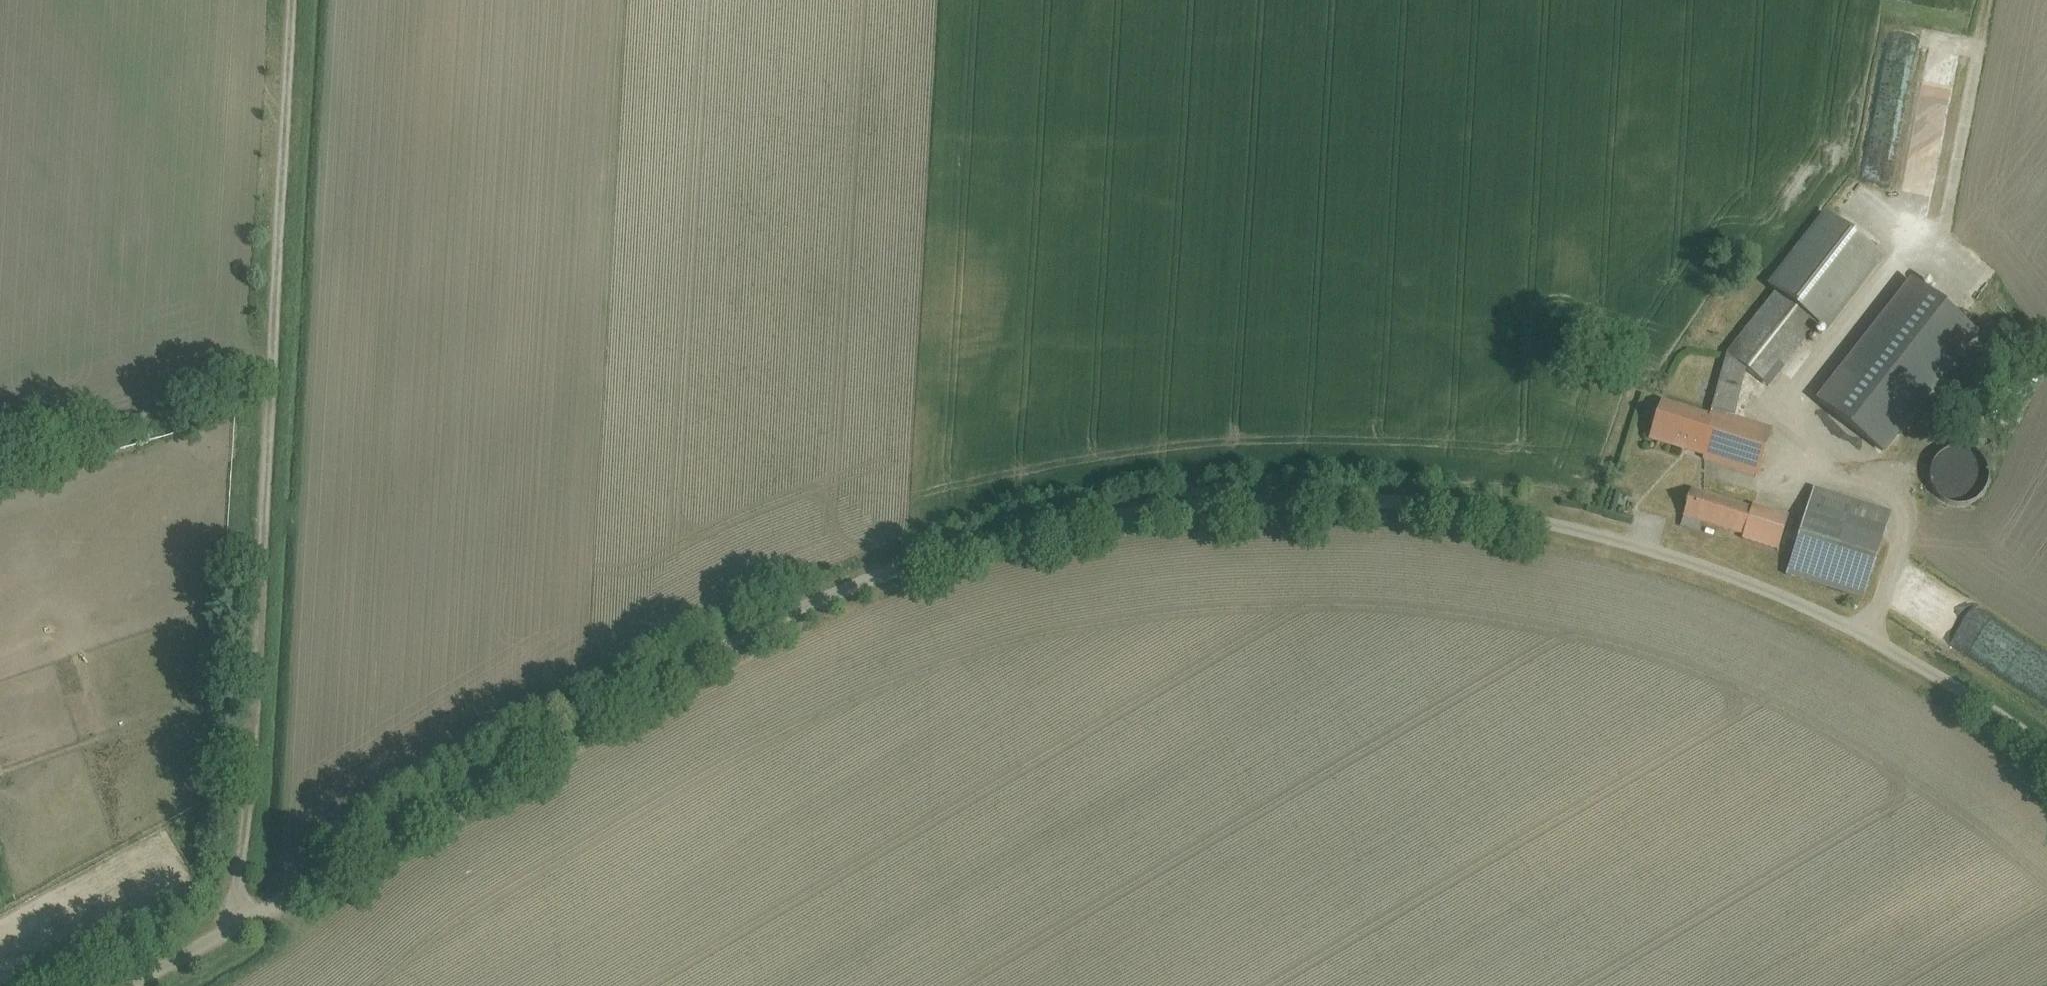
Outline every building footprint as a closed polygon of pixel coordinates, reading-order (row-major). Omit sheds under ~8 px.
[(1815,325),(1808,320),(1865,244),(1816,208),(1749,298),(1761,307),(1724,357),(1765,387),(1753,404),(1836,466),(1865,427),(1784,366),(1815,325)] [(1707,365),(1697,415),(1665,409),(1658,445),(1766,467),(1773,430),(1725,421),(1735,370),(1707,365)] [(1985,478),(1986,473),(1985,467),(1984,462),(1981,457),(1978,454),(1973,451),(1970,449),(1964,447),(1959,447),(1955,448),(1949,450),(1945,453),(1942,455),(1939,459),(1937,464),(1935,468),(1935,473),(1937,482),(1940,487),(1943,491),(1950,496),(1956,498),(1961,498),(1966,498),(1970,496),(1975,494),(1979,490),(1982,486),(1984,482),(1985,478)] [(1874,506),(1804,485),(1777,574),(1848,595),(1874,506)] [(1778,545),(1786,517),(1694,490),(1686,518),(1778,545)]
